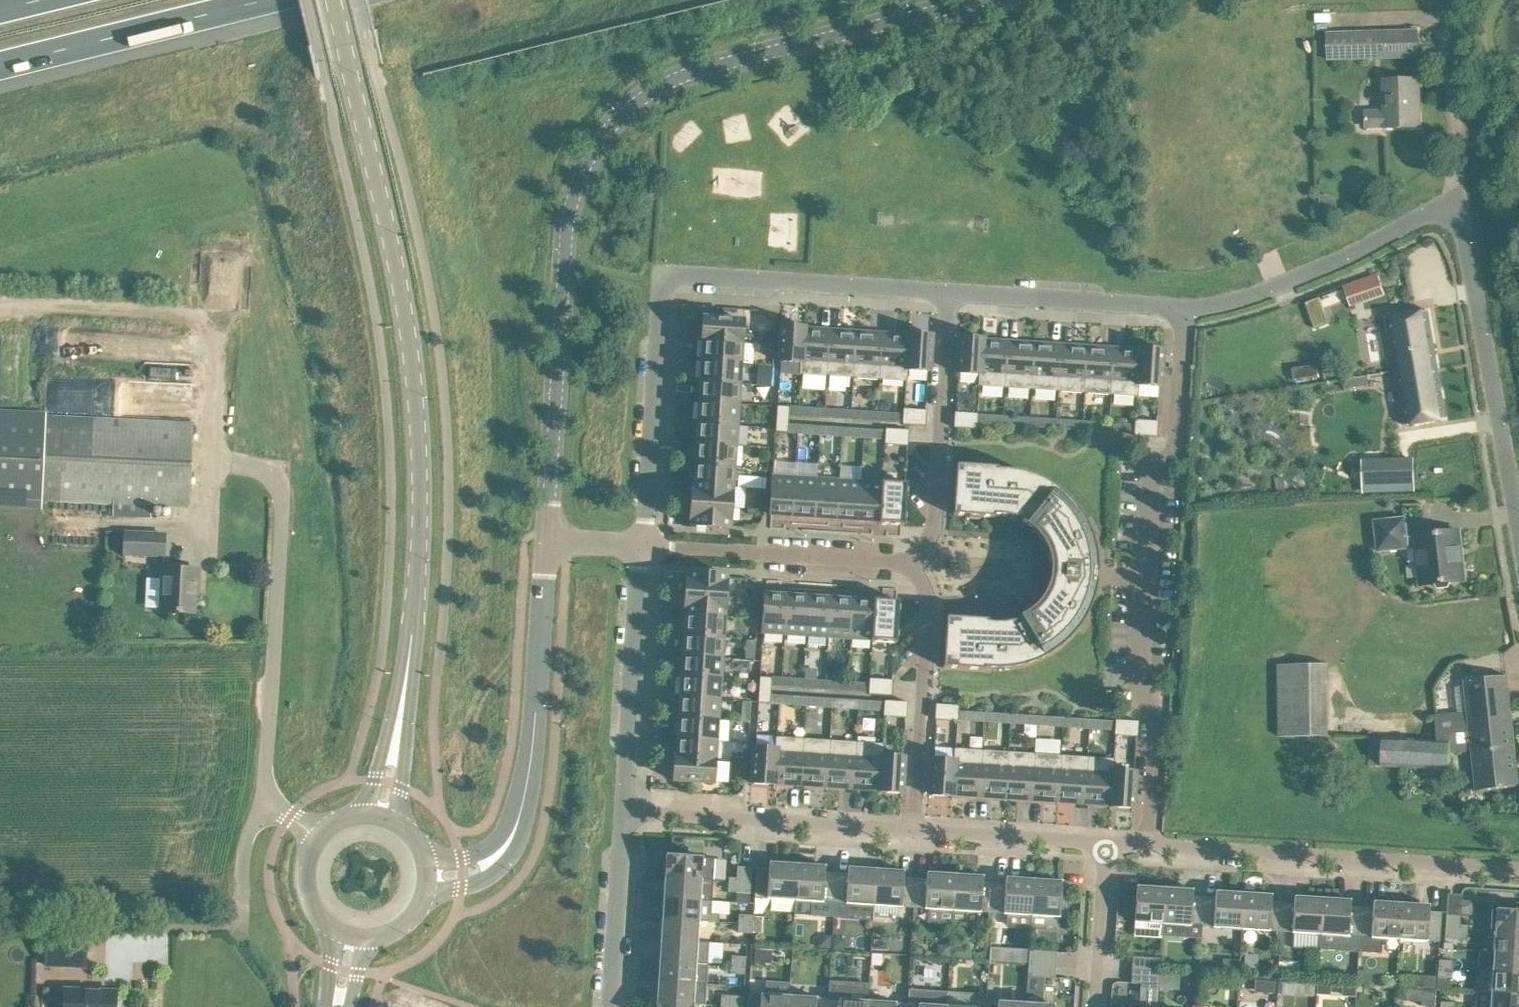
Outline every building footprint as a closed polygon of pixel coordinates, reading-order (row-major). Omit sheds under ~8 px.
[(1274,1),(1276,9),(1310,1),(1310,0),(1277,0),(1274,1)] [(1381,58),(1399,57),(1419,57),(1418,31),(1380,32),(1381,58)] [(1328,59),(1362,58),(1362,32),(1328,33),(1328,59)] [(1362,58),(1381,58),(1380,32),(1362,32),(1362,58)] [(1386,126),(1386,127),(1420,127),(1420,109),(1416,109),(1415,79),(1385,80),(1386,111),(1366,112),(1366,127),(1386,126)] [(1377,276),(1359,282),(1365,299),(1383,293),(1377,276)] [(1386,317),(1405,425),(1447,418),(1429,310),(1386,317)] [(702,339),(743,342),(744,320),(703,318),(702,339)] [(802,374),(805,328),(805,326),(781,324),(779,361),(800,363),(800,374),(802,374)] [(827,376),(830,332),(820,331),(820,329),(805,328),(802,374),(827,376)] [(854,377),(857,332),(841,330),(840,333),(830,332),(827,376),(854,377)] [(764,332),(764,343),(774,343),(775,332),(764,332)] [(881,379),(884,335),(872,335),(873,333),(857,332),(854,377),(881,379)] [(930,371),(932,334),(908,333),(908,335),(905,381),(908,381),(908,370),(930,371)] [(905,381),(908,335),(893,334),(893,336),(884,335),(881,379),(905,381)] [(981,386),(984,340),(984,338),(960,336),(957,373),(979,374),(978,385),(981,386)] [(702,339),(702,341),(703,341),(702,360),(741,362),(752,363),(753,343),(743,342),(702,339)] [(1006,387),(1009,344),(998,343),(998,341),(984,340),(981,386),(1006,387)] [(1032,389),(1035,343),(1019,342),(1019,344),(1009,344),(1006,387),(1032,389)] [(1058,391),(1061,347),(1051,346),(1051,344),(1035,343),(1032,389),(1058,391)] [(1085,393),(1088,346),(1072,345),(1072,348),(1061,347),(1058,391),(1085,393)] [(1111,394),(1114,350),(1104,350),(1104,348),(1088,346),(1085,393),(1111,394)] [(1161,386),(1164,349),(1139,348),(1139,350),(1136,396),(1139,396),(1139,385),(1161,386)] [(1136,396),(1139,350),(1124,349),(1124,351),(1114,350),(1111,394),(1136,396)] [(740,383),(741,362),(702,360),(701,381),(740,383)] [(773,365),(759,364),(757,384),(772,385),(773,365)] [(1317,364),(1292,368),(1294,379),(1319,376),(1317,364)] [(738,404),(740,383),(701,381),(699,401),(738,404)] [(1377,415),(1375,405),(1372,385),(1303,395),(1306,415),(1307,425),(1377,415)] [(737,424),(738,404),(699,401),(698,422),(737,424)] [(777,418),(789,419),(790,406),(778,405),(777,418)] [(825,418),(825,409),(812,408),(812,417),(825,418)] [(904,408),(903,424),(926,425),(927,410),(904,408)] [(825,409),(825,418),(838,418),(838,409),(825,409)] [(877,421),(878,412),(865,411),(865,420),(877,421)] [(978,413),(955,411),(954,427),(977,429),(978,413)] [(878,412),(877,421),(890,422),(891,413),(878,412)] [(46,415),(0,413),(0,504),(41,506),(42,499),(113,503),(112,516),(151,518),(151,505),(188,506),(192,423),(45,417),(46,415)] [(1003,425),(1004,416),(991,415),(990,424),(1003,425)] [(1003,425),(1016,426),(1017,417),(1004,416),(1003,425)] [(788,432),(789,419),(777,418),(776,431),(788,432)] [(1056,428),(1057,420),(1044,419),(1043,428),(1056,428)] [(1158,436),(1159,421),(1135,419),(1134,435),(1158,436)] [(1056,428),(1069,429),(1070,420),(1057,420),(1056,428)] [(735,445),(737,424),(698,422),(697,442),(735,445)] [(1109,432),(1109,423),(1096,422),(1096,431),(1109,432)] [(1109,432),(1122,433),(1122,424),(1109,423),(1109,432)] [(820,434),(821,425),(808,425),(807,434),(820,434)] [(833,435),(834,426),(821,425),(820,434),(833,435)] [(864,437),(865,428),(852,427),(851,436),(864,437)] [(877,438),(878,429),(865,428),(864,437),(877,438)] [(885,444),(908,445),(909,430),(886,428),(885,444)] [(734,466),(735,445),(697,442),(695,463),(734,466)] [(1413,459),(1364,460),(1365,492),(1414,490),(1413,459)] [(733,486),(734,466),(695,463),(694,484),(733,486)] [(963,667),(963,658),(978,659),(978,658),(988,660),(999,661),(1004,661),(1013,660),(1024,657),(1035,653),(1045,648),(1049,646),(1057,640),(1065,632),(1068,629),(1074,621),(1079,615),(1081,610),(1083,604),(1085,600),(1088,591),(1089,589),(1088,589),(1090,579),(1090,571),(1090,560),(1090,559),(1089,549),(1087,545),(1084,534),(1078,522),(1073,514),(1066,506),(1058,499),(1055,496),(1046,490),(1036,485),(1025,481),(1015,478),(1011,478),(1000,477),(990,477),(975,476),(976,467),(983,468),(983,466),(956,464),(953,514),(969,516),(969,512),(979,512),(979,516),(995,517),(995,515),(1001,515),(1011,516),(1011,511),(1022,514),(1019,519),(1028,523),(1035,529),(1039,525),(1046,533),(1041,536),(1047,544),(1050,553),(1052,562),(1053,569),(1052,569),(1052,570),(1054,570),(1054,575),(1051,574),(1051,576),(1052,576),(1051,583),(1048,591),(1043,600),(1037,607),(1041,610),(1033,618),(1030,613),(1022,618),(1013,621),(1014,626),(1004,628),(1004,623),(994,623),(988,622),(988,620),(972,618),(972,622),(962,622),(962,618),(946,617),(943,667),(970,669),(970,667),(963,667)] [(790,515),(792,477),(772,476),(770,514),(790,515)] [(812,517),(815,479),(792,477),(790,515),(812,517)] [(835,518),(837,480),(815,479),(812,517),(835,518)] [(857,520),(859,482),(837,480),(835,518),(857,520)] [(879,523),(905,525),(907,483),(882,481),(882,483),(879,521),(879,523)] [(879,521),(882,483),(859,482),(857,520),(879,521)] [(746,487),(733,486),(694,484),(694,489),(692,489),(691,504),(731,507),(744,508),(746,487)] [(765,507),(766,495),(756,495),(756,506),(765,507)] [(730,529),(731,507),(691,504),(690,519),(692,520),(692,526),(730,529)] [(1386,518),(1374,519),(1377,552),(1414,548),(1418,585),(1434,584),(1438,589),(1448,588),(1450,582),(1465,580),(1460,530),(1412,535),(1413,536),(1409,536),(1406,516),(1386,518)] [(165,531),(138,529),(126,529),(125,556),(164,558),(165,531)] [(199,569),(179,568),(163,567),(161,611),(194,613),(196,585),(198,585),(199,569)] [(685,593),(726,595),(727,580),(726,580),(727,574),(689,571),(688,578),(686,578),(685,593)] [(725,611),(726,595),(685,593),(684,608),(686,608),(686,614),(724,616),(724,611),(725,611)] [(782,633),(785,595),(765,594),(762,631),(782,633)] [(805,634),(807,596),(785,595),(782,633),(805,634)] [(827,636),(829,598),(807,596),(805,634),(827,636)] [(849,637),(852,599),(829,598),(827,636),(849,637)] [(872,639),(874,601),(852,599),(849,637),(872,639)] [(897,642),(900,600),(874,599),(874,601),(872,639),(872,641),(897,642)] [(723,637),(724,616),(686,614),(684,634),(723,637)] [(721,657),(723,637),(684,634),(683,655),(721,657)] [(720,678),(721,657),(683,655),(682,676),(720,678)] [(1326,664),(1278,664),(1279,736),(1328,735),(1326,664)] [(760,671),(751,670),(750,679),(759,680),(760,671)] [(1370,765),(1450,769),(1451,752),(1474,751),(1478,791),(1500,789),(1518,786),(1518,783),(1507,675),(1488,677),(1465,679),(1470,712),(1437,715),(1439,740),(1372,737),(1370,765)] [(719,699),(720,678),(682,676),(680,696),(719,699)] [(759,689),(771,690),(772,677),(760,676),(759,689)] [(804,688),(804,679),(791,678),(791,687),(804,688)] [(870,678),(869,694),(892,695),(893,679),(870,678)] [(804,679),(804,688),(817,689),(817,680),(804,679)] [(848,691),(848,682),(835,681),(835,690),(848,691)] [(848,682),(848,691),(860,692),(861,683),(848,682)] [(770,703),(771,690),(759,689),(758,702),(770,703)] [(806,705),(806,696),(794,695),(793,704),(806,705)] [(717,719),(719,699),(680,696),(679,717),(717,719)] [(806,696),(806,705),(819,706),(819,697),(806,696)] [(859,709),(859,700),(846,699),(846,708),(859,709)] [(859,700),(859,709),(871,709),(872,700),(859,700)] [(908,702),(885,700),(884,716),(907,717),(908,702)] [(936,703),(935,719),(959,721),(960,705),(936,703)] [(984,721),(985,712),(972,711),(971,720),(984,721)] [(997,722),(998,713),(985,712),(984,721),(997,722)] [(1037,724),(1038,715),(1025,715),(1024,724),(1037,724)] [(1050,725),(1050,716),(1038,715),(1037,724),(1050,725)] [(716,740),(717,719),(679,717),(678,738),(716,740)] [(1090,728),(1090,719),(1077,718),(1077,727),(1090,728)] [(1103,729),(1103,720),(1090,719),(1090,728),(1103,729)] [(1115,735),(1138,736),(1139,721),(1116,719),(1115,735)] [(801,782),(804,738),(776,736),(775,747),(773,784),(776,785),(776,782),(790,783),(791,781),(801,782)] [(715,759),(716,740),(678,738),(676,757),(675,757),(675,758),(716,761),(716,759),(715,759)] [(827,786),(830,740),(804,738),(801,782),(811,782),(811,785),(827,786)] [(854,785),(856,741),(830,740),(827,786),(843,787),(843,784),(854,785)] [(881,791),(883,754),(884,743),(856,741),(854,785),(864,786),(864,788),(878,789),(878,791),(881,791)] [(773,784),(775,747),(754,746),(751,783),(773,784)] [(979,793),(982,750),(955,748),(954,759),(952,796),(954,796),(954,794),(969,795),(969,793),(979,793)] [(1006,797),(1009,751),(982,750),(979,793),(990,794),(990,796),(1006,797)] [(1032,797),(1035,753),(1009,751),(1006,797),(1022,798),(1022,796),(1032,797)] [(1058,801),(1061,755),(1035,753),(1032,797),(1042,797),(1042,800),(1058,801)] [(881,791),(903,793),(905,756),(883,754),(881,791)] [(1085,800),(1088,756),(1061,755),(1058,801),(1074,802),(1074,800),(1085,800)] [(1112,806),(1114,770),(1115,758),(1088,756),(1085,800),(1095,801),(1095,803),(1110,804),(1110,806),(1112,806)] [(675,758),(673,780),(692,781),(714,782),(714,781),(728,782),(730,762),(716,761),(675,758)] [(952,796),(954,759),(932,758),(930,795),(952,796)] [(1112,806),(1134,808),(1136,771),(1114,770),(1112,806)] [(666,854),(665,877),(701,879),(714,880),(715,858),(703,857),(666,854)] [(796,900),(798,863),(770,861),(769,868),(757,867),(755,897),(796,900)] [(798,864),(796,900),(810,901),(809,915),(834,917),(835,902),(837,872),(826,872),(826,865),(798,863),(798,864)] [(750,893),(752,867),(738,866),(737,878),(738,878),(737,892),(750,893)] [(874,905),(877,868),(849,866),(848,873),(837,872),(835,902),(874,905)] [(904,877),(905,870),(877,868),(874,905),(914,907),(916,878),(904,877)] [(953,910),(956,873),(928,872),(927,878),(916,878),(914,907),(953,910)] [(983,882),(984,875),(956,873),(953,910),(993,912),(995,883),(983,882)] [(665,877),(664,897),(712,901),(714,880),(701,879),(665,877)] [(738,878),(737,878),(729,877),(728,892),(737,892),(738,878)] [(1032,915),(1034,878),(1006,877),(1006,883),(995,883),(993,912),(1032,915)] [(1034,878),(1032,915),(1046,916),(1046,926),(1059,926),(1059,917),(1068,918),(1070,890),(1062,889),(1062,880),(1034,878)] [(1137,885),(1135,922),(1163,924),(1165,888),(1165,887),(1137,885)] [(1165,888),(1163,924),(1185,925),(1184,937),(1201,938),(1202,926),(1204,896),(1193,896),(1193,889),(1165,887),(1165,888)] [(1241,929),(1244,892),(1216,890),(1216,897),(1204,896),(1202,926),(1214,927),(1241,929)] [(1283,902),(1272,901),(1272,894),(1244,892),(1241,929),(1270,931),(1270,930),(1281,931),(1283,902)] [(1320,934),(1323,897),(1295,895),(1294,902),(1283,902),(1281,931),(1292,932),(1320,934)] [(662,916),(662,918),(699,921),(719,922),(720,914),(729,914),(730,902),(712,901),(664,897),(663,905),(662,916)] [(1337,935),(1336,950),(1359,951),(1362,907),(1350,906),(1351,899),(1323,897),(1320,934),(1337,935)] [(1462,900),(1461,914),(1472,914),(1473,901),(1462,900)] [(1402,902),(1374,901),(1373,907),(1362,907),(1359,951),(1381,953),(1382,938),(1399,939),(1402,902)] [(1491,931),(1495,931),(1518,932),(1518,902),(1497,901),(1497,909),(1492,909),(1491,931)] [(1430,904),(1402,902),(1399,939),(1427,941),(1440,941),(1442,912),(1429,911),(1430,904)] [(739,923),(753,924),(754,915),(739,914),(739,923)] [(698,941),(699,921),(662,918),(661,939),(698,941)] [(753,933),(753,924),(739,923),(738,932),(753,933)] [(1468,925),(1460,925),(1459,924),(1458,939),(1467,940),(1468,925)] [(1495,931),(1493,951),(1518,953),(1518,932),(1495,931)] [(49,933),(47,966),(86,968),(87,935),(49,933)] [(831,948),(831,936),(824,935),(818,940),(818,948),(831,948)] [(845,938),(833,938),(833,949),(844,950),(845,938)] [(661,939),(659,960),(708,963),(709,942),(698,941),(661,939)] [(918,944),(912,944),(911,955),(922,955),(923,949),(918,944)] [(755,948),(754,962),(771,963),(772,949),(755,948)] [(990,948),(990,960),(1003,961),(1004,948),(990,948)] [(1056,965),(1057,951),(1030,950),(1029,963),(1056,965)] [(1493,951),(1492,972),(1518,974),(1518,953),(1493,951)] [(1245,953),(1244,967),(1257,968),(1258,954),(1245,953)] [(731,964),(746,965),(746,956),(732,956),(731,964)] [(1132,970),(1160,971),(1161,958),(1133,956),(1132,970)] [(1186,964),(1185,972),(1199,972),(1199,959),(1191,959),(1186,964)] [(1222,959),(1221,975),(1239,976),(1239,960),(1222,959)] [(658,980),(659,980),(706,984),(708,963),(659,960),(658,980)] [(1452,969),(1453,961),(1439,960),(1438,968),(1452,969)] [(1055,978),(1056,965),(1029,963),(1028,976),(1055,978)] [(745,974),(746,965),(731,964),(731,973),(745,974)] [(1452,978),(1452,969),(1438,968),(1437,977),(1452,978)] [(1159,985),(1160,971),(1132,970),(1131,983),(1159,985)] [(1492,972),(1491,993),(1518,995),(1518,974),(1492,972)] [(1436,989),(1436,976),(1413,974),(1412,987),(1436,989)] [(706,984),(659,980),(658,980),(657,1001),(693,1004),(694,1004),(705,1004),(706,984)] [(828,1006),(868,1006),(868,1000),(869,983),(830,980),(829,998),(828,1006)] [(1158,985),(1141,983),(1139,1006),(1157,1006),(1158,985)] [(1302,983),(1301,989),(1307,997),(1314,997),(1315,984),(1302,983)] [(1342,984),(1342,991),(1345,996),(1356,996),(1356,984),(1342,984)] [(1435,990),(1421,989),(1421,1005),(1433,1006),(1435,990)] [(97,991),(63,990),(63,1006),(116,1006),(117,992),(97,991)] [(789,995),(749,993),(748,1006),(789,1006),(789,995)] [(1491,993),(1490,1006),(1518,1006),(1518,995),(1491,993)] [(731,995),(722,995),(721,1006),(730,1006),(731,995)] [(744,996),(731,995),(730,1006),(743,1006),(744,996)] [(829,998),(789,995),(789,1006),(828,1006),(829,998)]
